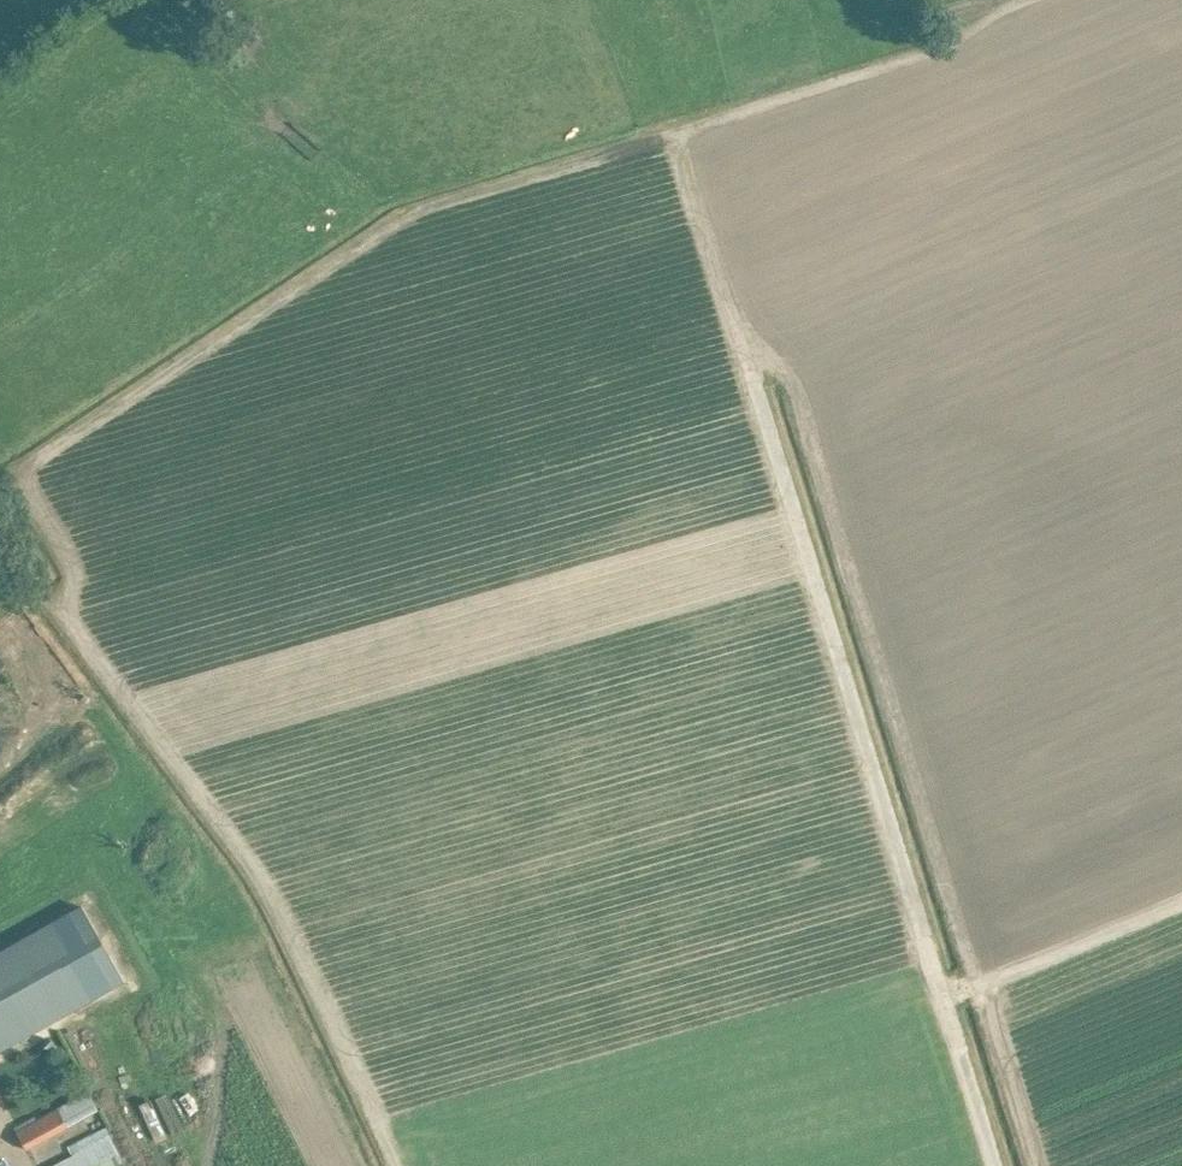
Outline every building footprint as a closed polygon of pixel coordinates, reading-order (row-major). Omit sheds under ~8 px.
[(108,948),(74,859),(0,892),(0,993),(108,948)] [(37,1119),(34,1115),(14,1126),(28,1149),(99,1109),(88,1091),(37,1119)] [(74,1156),(54,1165),(113,1165),(124,1161),(106,1126),(68,1145),(74,1156)]
